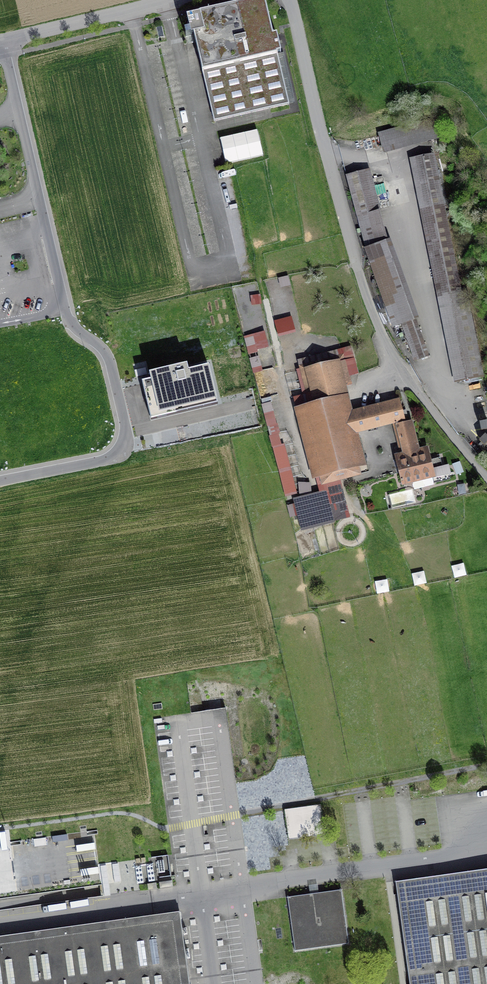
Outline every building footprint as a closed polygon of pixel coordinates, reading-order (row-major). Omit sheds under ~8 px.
[(265,3),(188,22),(214,124),(289,106),(265,3)] [(433,121),(378,136),(384,157),(439,142),(433,121)] [(227,166),(264,157),(257,129),(220,138),(227,166)] [(438,300),(463,295),(434,156),(409,161),(438,300)] [(346,179),(367,251),(388,243),(370,173),(346,179)] [(388,243),(367,251),(364,252),(393,332),(404,328),(418,324),(420,323),(392,242),(388,243)] [(467,294),(463,295),(438,300),(456,385),(485,379),(467,294)] [(279,337),(296,332),(292,316),(274,321),(279,337)] [(430,360),(418,324),(404,328),(416,365),(430,360)] [(266,332),(245,336),(248,353),(269,349),(266,332)] [(368,469),(360,438),(354,414),(347,389),(352,388),(347,371),(355,369),(350,351),(299,365),(307,397),(311,396),(314,407),(296,412),(315,483),(320,482),(322,489),(341,484),(362,479),(360,471),(368,469)] [(151,379),(142,381),(151,419),(217,403),(208,365),(188,370),(187,363),(149,372),(151,379)] [(263,405),(285,496),(295,493),(274,402),(263,405)] [(401,402),(354,414),(360,438),(396,428),(407,426),(401,402)] [(476,423),(479,439),(486,437),(486,424),(486,420),(476,423)] [(429,450),(420,452),(413,424),(407,426),(396,428),(403,456),(396,458),(404,488),(437,479),(429,450)] [(479,444),(484,448),(486,445),(486,442),(483,439),(479,444)] [(302,496),(318,495),(318,483),(302,484),(302,496)] [(320,495),(293,502),(302,534),(334,526),(330,511),(347,507),(341,484),(322,489),(319,490),(320,495)] [(319,809),(287,813),(290,841),(322,837),(319,809)] [(79,864),(97,863),(96,840),(78,840),(79,864)] [(396,886),(410,983),(486,983),(486,874),(396,886)] [(289,901),(296,954),(349,947),(342,894),(289,901)] [(179,917),(0,941),(0,983),(189,983),(179,917)]
